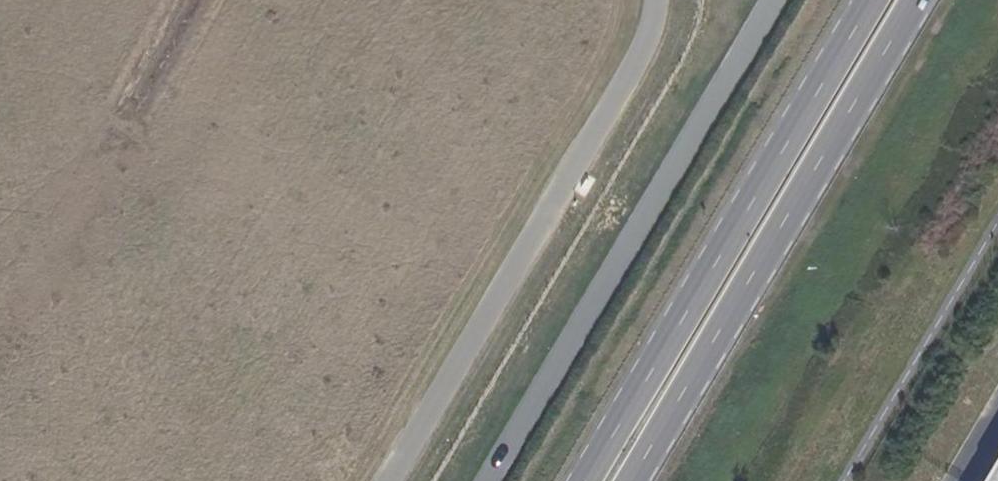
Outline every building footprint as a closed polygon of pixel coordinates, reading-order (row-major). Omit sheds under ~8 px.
[(974,480),(997,480),(997,441),(974,480)]
